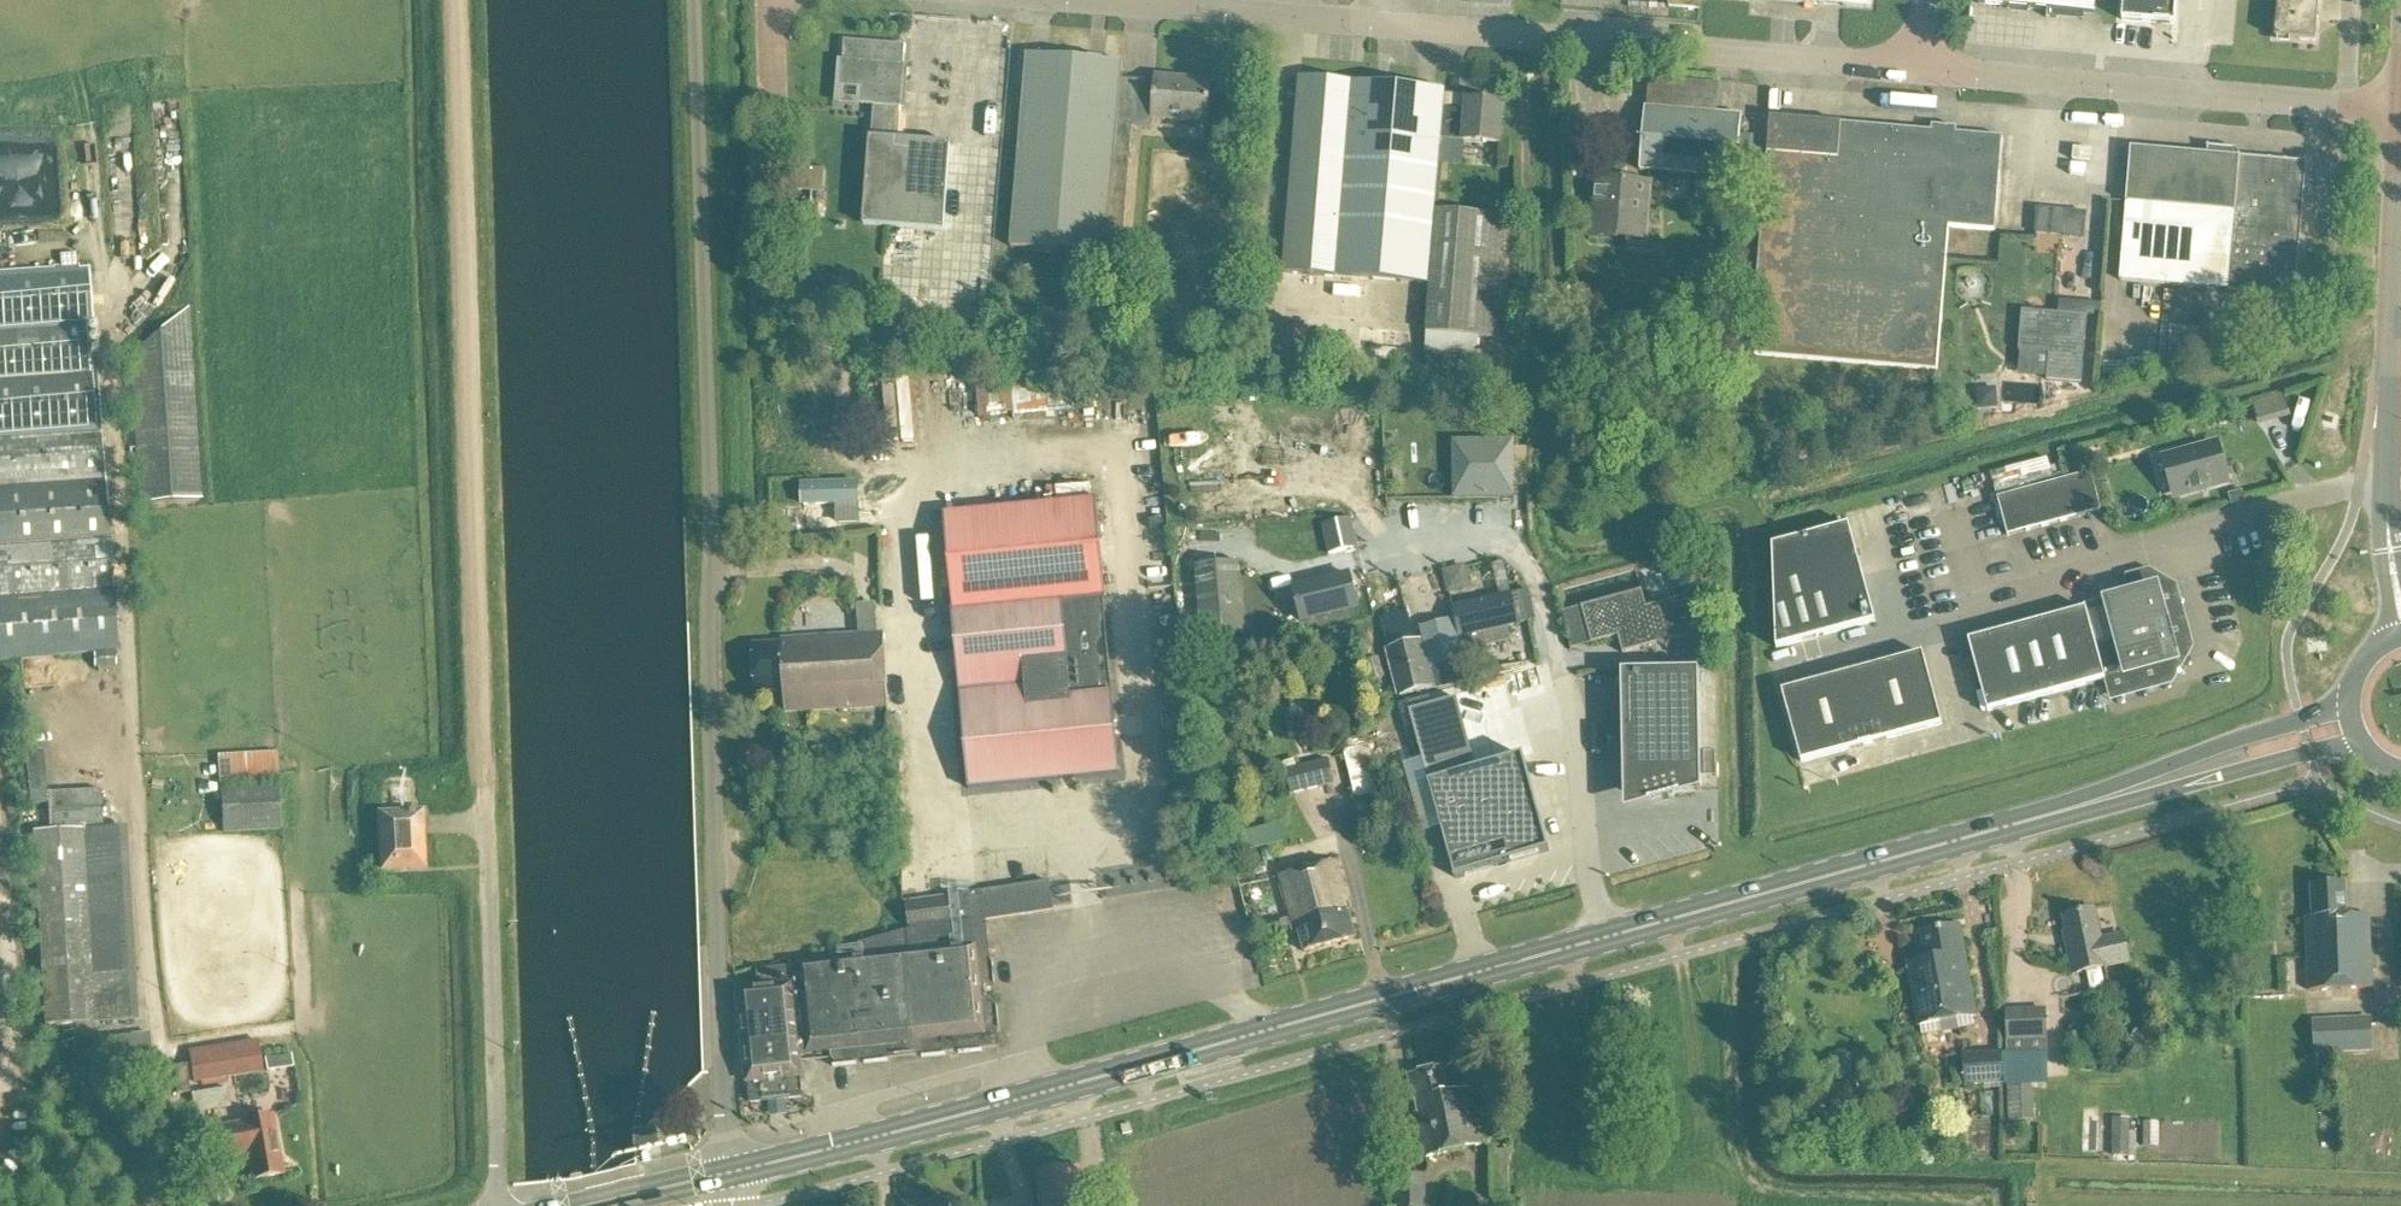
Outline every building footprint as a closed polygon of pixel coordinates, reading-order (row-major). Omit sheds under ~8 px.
[(1668,9),(1696,11),(1701,11),(1702,0),(1669,0),(1668,9)] [(1874,11),(1875,0),(1734,0),(1874,11)] [(1980,10),(2095,20),(2097,0),(1981,0),(1980,10)] [(2123,27),(2176,31),(2178,0),(2125,0),(2123,27)] [(2275,44),(2316,47),(2320,0),(2279,0),(2275,44)] [(868,142),(899,144),(905,51),(844,47),(842,88),(862,90),(860,108),(873,109),(871,141),(868,140),(868,142)] [(1012,253),(1060,257),(1105,260),(1107,257),(1123,257),(1133,130),(1155,132),(1156,122),(1208,126),(1211,85),(1159,81),(1158,88),(1121,86),(1122,67),(1027,60),(1012,253)] [(1300,80),(1284,272),(1338,277),(1338,279),(1428,286),(1429,282),(1434,282),(1430,334),(1499,340),(1509,220),(1435,214),(1439,167),(1440,160),(1441,144),(1465,146),(1500,148),(1500,147),(1503,108),(1503,107),(1482,106),(1467,104),(1466,121),(1443,119),(1445,97),(1446,92),(1354,84),(1300,80)] [(1740,120),(1696,116),(1644,112),(1640,174),(1735,183),(1737,159),(1739,137),(1740,120)] [(1995,236),(2003,143),(1770,123),(1750,360),(1936,375),(1950,232),(1995,236)] [(1739,137),(1737,159),(1752,161),(1754,138),(1739,137)] [(952,148),(899,144),(868,142),(861,227),(944,234),(952,148)] [(1575,148),(1574,165),(1586,166),(1587,149),(1575,148)] [(2207,153),(2207,161),(2130,155),(2119,286),(2209,293),(2220,154),(2207,153)] [(2220,154),(2209,293),(2294,300),(2306,170),(2238,164),(2238,160),(2233,155),(2220,154)] [(1644,244),(1648,188),(1595,184),(1591,241),(1644,244)] [(2084,242),(2086,215),(2037,210),(2034,237),(2084,242)] [(93,652),(115,651),(97,373),(89,373),(86,327),(92,327),(88,266),(0,273),(0,662),(93,652)] [(190,304),(127,357),(139,503),(202,497),(190,304)] [(2079,388),(2086,321),(2022,317),(2018,356),(2049,359),(2046,386),(2079,388)] [(983,420),(1019,419),(1017,383),(981,385),(983,420)] [(2262,420),(2294,413),(2289,392),(2257,400),(2262,420)] [(1453,442),(1453,500),(1513,500),(1513,442),(1453,442)] [(2224,485),(2227,480),(2219,449),(2213,446),(2164,459),(2174,494),(2179,497),(2224,485)] [(2042,480),(2058,475),(2053,456),(1996,473),(2001,492),(2028,484),(2030,489),(2043,485),(2042,480)] [(2070,480),(2081,518),(2102,512),(2092,474),(2070,480)] [(2008,538),(2081,518),(2070,480),(1998,500),(2008,538)] [(1194,514),(1237,512),(1236,489),(1193,491),(1194,514)] [(953,618),(1103,605),(1105,604),(1096,507),(944,521),(953,618)] [(1847,527),(1772,547),(1776,648),(1873,622),(1847,527)] [(1447,568),(1450,590),(1494,583),(1491,561),(1447,568)] [(1508,563),(1493,566),(1497,582),(1458,592),(1460,603),(1515,590),(1508,563)] [(1201,640),(1245,636),(1239,564),(1194,568),(1201,640)] [(1352,576),(1293,591),(1302,626),(1360,612),(1352,576)] [(2158,666),(2170,646),(2156,592),(2140,583),(2132,599),(2086,611),(1969,642),(1988,713),(2105,681),(2158,666)] [(1507,627),(1534,621),(1527,592),(1452,608),(1459,639),(1462,654),(1511,644),(1507,627)] [(1685,620),(1691,610),(1681,605),(1680,600),(1646,609),(1642,592),(1581,609),(1591,645),(1618,638),(1623,655),(1658,646),(1667,651),(1672,642),(1690,637),(1685,620)] [(1103,605),(953,618),(951,618),(968,794),(1118,780),(1103,605)] [(1397,698),(1399,698),(1434,689),(1434,688),(1423,639),(1413,641),(1407,614),(1378,621),(1397,698)] [(783,718),(883,712),(881,640),(779,645),(780,649),(753,650),(754,697),(782,696),(783,718)] [(115,651),(93,652),(95,668),(116,666),(115,651)] [(1783,693),(1802,764),(1942,725),(1923,655),(1783,693)] [(1378,660),(1365,663),(1370,683),(1384,679),(1378,660)] [(1622,673),(1624,794),(1701,792),(1699,672),(1622,673)] [(1469,736),(1539,727),(1533,676),(1463,684),(1469,736)] [(1291,702),(1300,737),(1314,733),(1304,698),(1291,702)] [(1386,812),(1364,737),(1346,742),(1349,751),(1342,753),(1357,803),(1352,804),(1357,821),(1386,812)] [(276,753),(216,756),(218,784),(278,781),(276,753)] [(1524,758),(1429,784),(1455,879),(1550,853),(1524,758)] [(1292,796),(1334,785),(1328,760),(1296,768),(1294,761),(1284,764),(1292,796)] [(219,789),(222,834),(281,830),(278,785),(219,789)] [(383,816),(385,870),(426,869),(423,814),(383,816)] [(32,835),(44,1026),(137,1021),(124,831),(32,835)] [(1398,855),(1401,837),(1386,835),(1383,853),(1398,855)] [(1301,958),(1353,942),(1346,916),(1349,915),(1335,867),(1276,885),(1290,937),(1295,937),(1301,958)] [(856,948),(857,962),(799,968),(786,970),(788,986),(800,985),(803,1008),(807,1052),(833,1050),(834,1059),(839,1063),(999,1047),(988,922),(1057,910),(1052,883),(910,904),(910,934),(856,948)] [(2311,987),(2373,985),(2369,917),(2349,917),(2348,888),(2315,889),(2316,919),(2309,919),(2311,987)] [(2121,931),(2098,936),(2092,911),(2064,917),(2067,934),(2064,935),(2073,975),(2105,967),(2128,961),(2121,931)] [(1279,921),(1266,925),(1268,935),(1281,931),(1279,921)] [(1977,1018),(1960,927),(1920,934),(1925,961),(1908,964),(1920,1029),(1940,1025),(1942,1035),(1960,1031),(1958,1022),(1977,1018)] [(802,1078),(799,1053),(798,1037),(802,1037),(799,1009),(803,1008),(800,985),(788,986),(738,991),(747,1084),(802,1078)] [(2049,1015),(2008,1015),(2008,1061),(2049,1061),(2049,1015)] [(2370,1019),(2312,1021),(2314,1056),(2372,1053),(2370,1019)] [(2141,1029),(2129,1046),(2142,1055),(2154,1038),(2141,1029)] [(149,1035),(95,1039),(97,1070),(151,1066),(149,1035)] [(187,1053),(193,1084),(262,1072),(257,1041),(187,1053)] [(2001,1052),(1962,1054),(1963,1088),(2001,1086),(2001,1085),(2003,1085),(2002,1069),(2001,1052)] [(1441,1068),(1408,1076),(1407,1076),(1425,1159),(1481,1147),(1467,1090),(1448,1095),(1441,1068)] [(186,1069),(173,1070),(176,1097),(188,1096),(186,1069)] [(2031,1084),(2007,1085),(2008,1123),(2032,1122),(2031,1084)] [(226,1089),(219,1090),(222,1110),(230,1109),(226,1089)] [(248,1155),(253,1179),(284,1173),(273,1115),(242,1120),(243,1123),(214,1128),(219,1160),(248,1155)] [(2113,1119),(2112,1157),(2136,1157),(2137,1133),(2130,1133),(2130,1119),(2113,1119)] [(634,1133),(635,1154),(661,1147),(656,1128),(634,1133)] [(1508,1155),(1493,1155),(1495,1199),(1509,1198),(1508,1155)] [(1081,1171),(1040,1175),(1044,1205),(1085,1205),(1081,1171)] [(1426,1176),(1395,1177),(1396,1205),(1427,1205),(1426,1176)]
